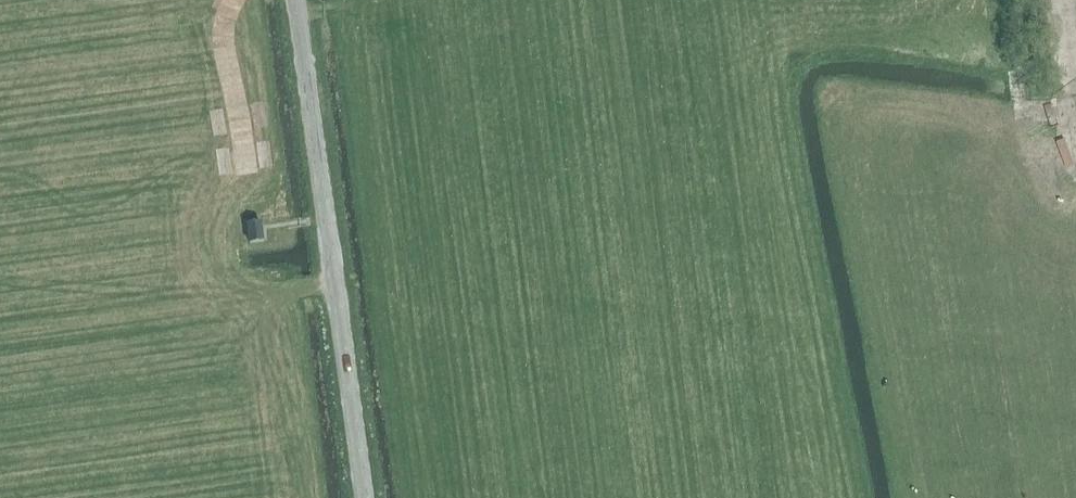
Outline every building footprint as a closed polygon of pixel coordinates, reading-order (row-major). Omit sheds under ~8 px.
[(249,245),(264,243),(261,224),(246,226),(249,245)]
